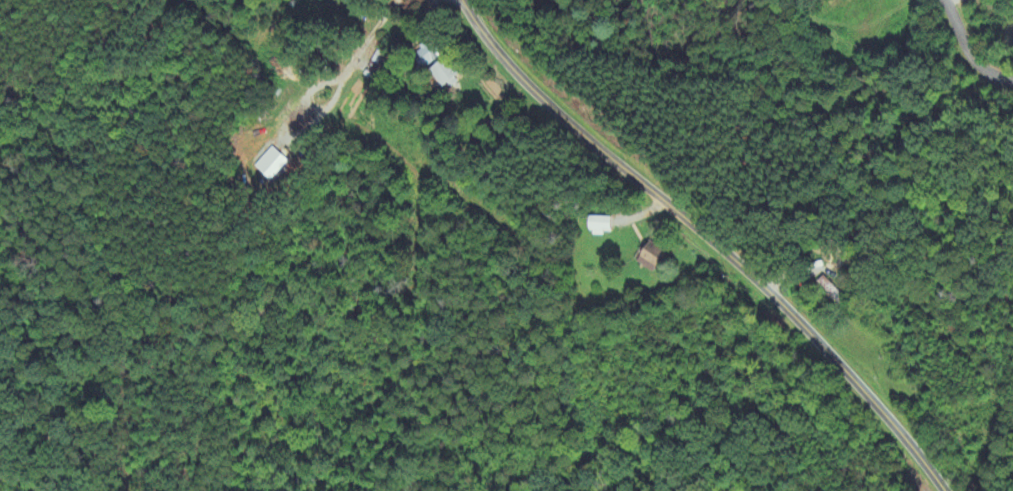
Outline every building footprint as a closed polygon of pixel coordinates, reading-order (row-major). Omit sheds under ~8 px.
[(455,80),(439,60),(426,71),(441,91),(455,80)] [(253,168),(269,182),(286,163),(270,148),(253,168)] [(608,219),(585,219),(585,235),(607,235),(608,219)] [(651,273),(663,249),(645,241),(634,265),(651,273)]
